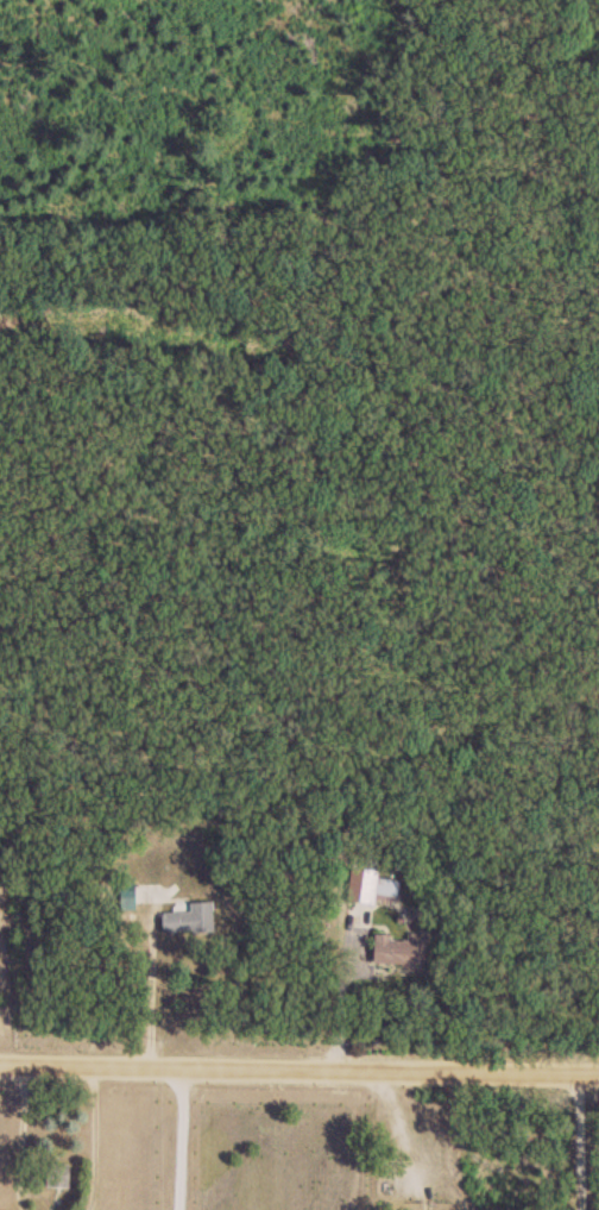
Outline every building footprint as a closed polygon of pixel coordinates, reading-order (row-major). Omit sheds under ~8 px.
[(398,904),(401,881),(379,878),(380,870),(354,867),(350,898),(398,904)] [(215,933),(215,902),(193,902),(193,913),(165,913),(165,933),(215,933)] [(424,939),(376,938),(376,963),(423,965),(424,939)]
